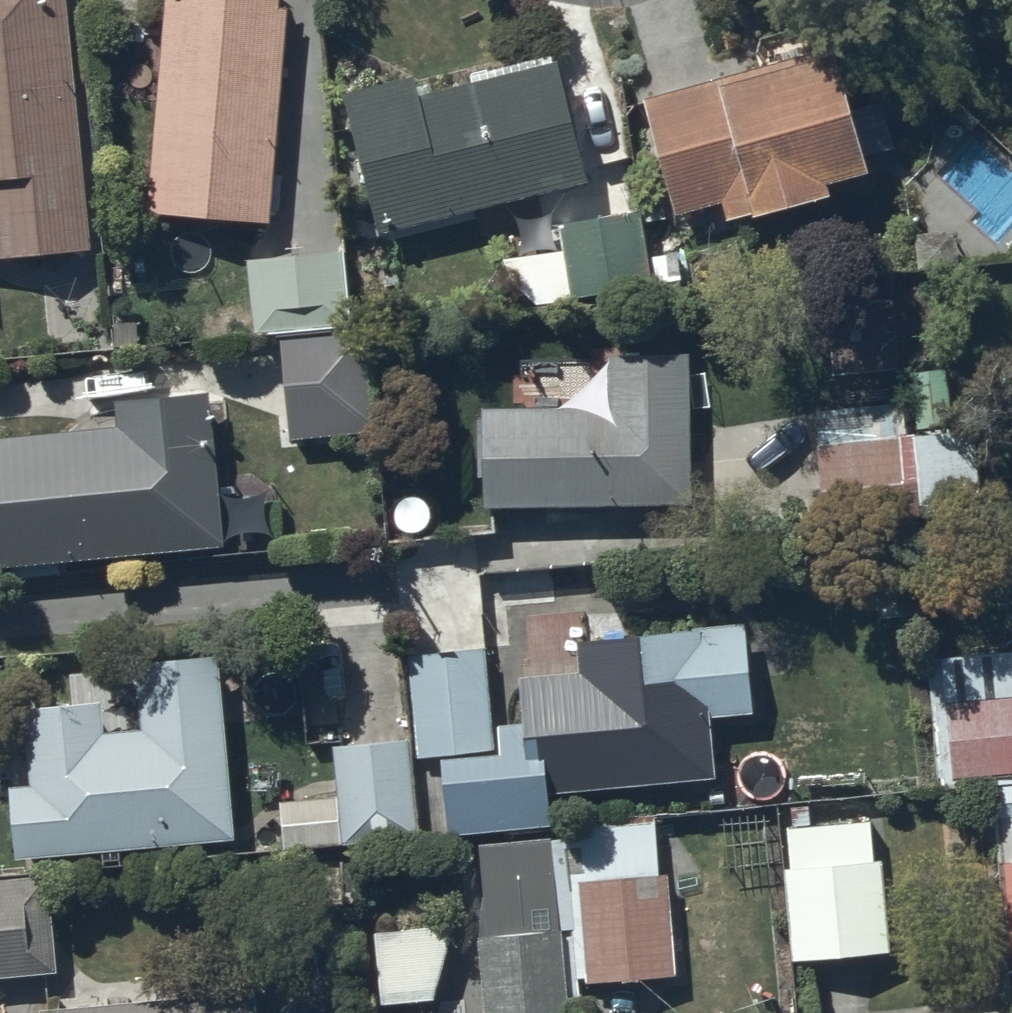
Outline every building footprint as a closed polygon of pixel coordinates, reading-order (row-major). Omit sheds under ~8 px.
[(89,239),(67,0),(0,0),(0,248),(89,239)] [(148,202),(270,209),(271,197),(279,198),(281,166),(277,166),(286,0),(160,0),(148,202)] [(835,34),(642,91),(676,205),(722,192),(727,208),(831,178),(828,166),(869,154),(867,147),(894,139),(880,92),(854,100),(835,34)] [(414,64),(341,83),(379,226),(590,170),(556,44),(471,66),(472,69),(419,83),(414,64)] [(564,243),(506,251),(513,302),(681,278),(676,246),(645,251),(638,206),(561,217),(564,243)] [(345,244),(247,248),(251,328),(280,327),(284,432),(376,428),(372,324),(348,325),(345,244)] [(482,399),(483,498),(693,495),(690,344),(608,345),(609,397),(482,399)] [(0,433),(0,557),(11,556),(12,570),(59,567),(58,552),(202,543),(203,553),(230,551),(230,548),(271,546),(268,500),(220,503),(215,424),(226,423),(224,399),(206,400),(204,383),(118,388),(119,420),(80,422),(81,428),(0,433)] [(915,424),(917,514),(979,512),(976,422),(915,424)] [(821,430),(822,512),(908,511),(907,429),(821,430)] [(549,816),(547,785),(713,772),(708,710),(750,707),(742,614),(576,628),(579,662),(517,668),(521,714),(492,716),(486,640),(407,647),(415,751),(440,749),(447,824),(549,816)] [(101,692),(25,697),(31,777),(11,778),(16,848),(237,833),(224,638),(134,644),(139,721),(103,723),(101,692)] [(925,653),(938,784),(1011,776),(1011,645),(925,653)] [(338,791),(279,796),(281,824),(255,826),(257,846),(415,832),(406,731),(333,738),(338,791)] [(997,795),(998,825),(1003,825),(1010,963),(1011,962),(1011,794),(997,795)] [(484,1012),(570,1012),(569,993),(582,993),(581,973),(676,968),(671,867),(659,867),(656,809),(668,808),(667,795),(563,801),(565,830),(477,835),(480,928),(475,928),(484,1012)] [(790,860),(785,860),(790,952),(885,947),(879,853),(872,853),(870,814),(810,818),(809,801),(792,802),(793,820),(788,820),(790,860)] [(0,872),(0,970),(55,965),(47,868),(0,872)] [(454,931),(374,936),(379,1007),(435,1003),(454,931)]
